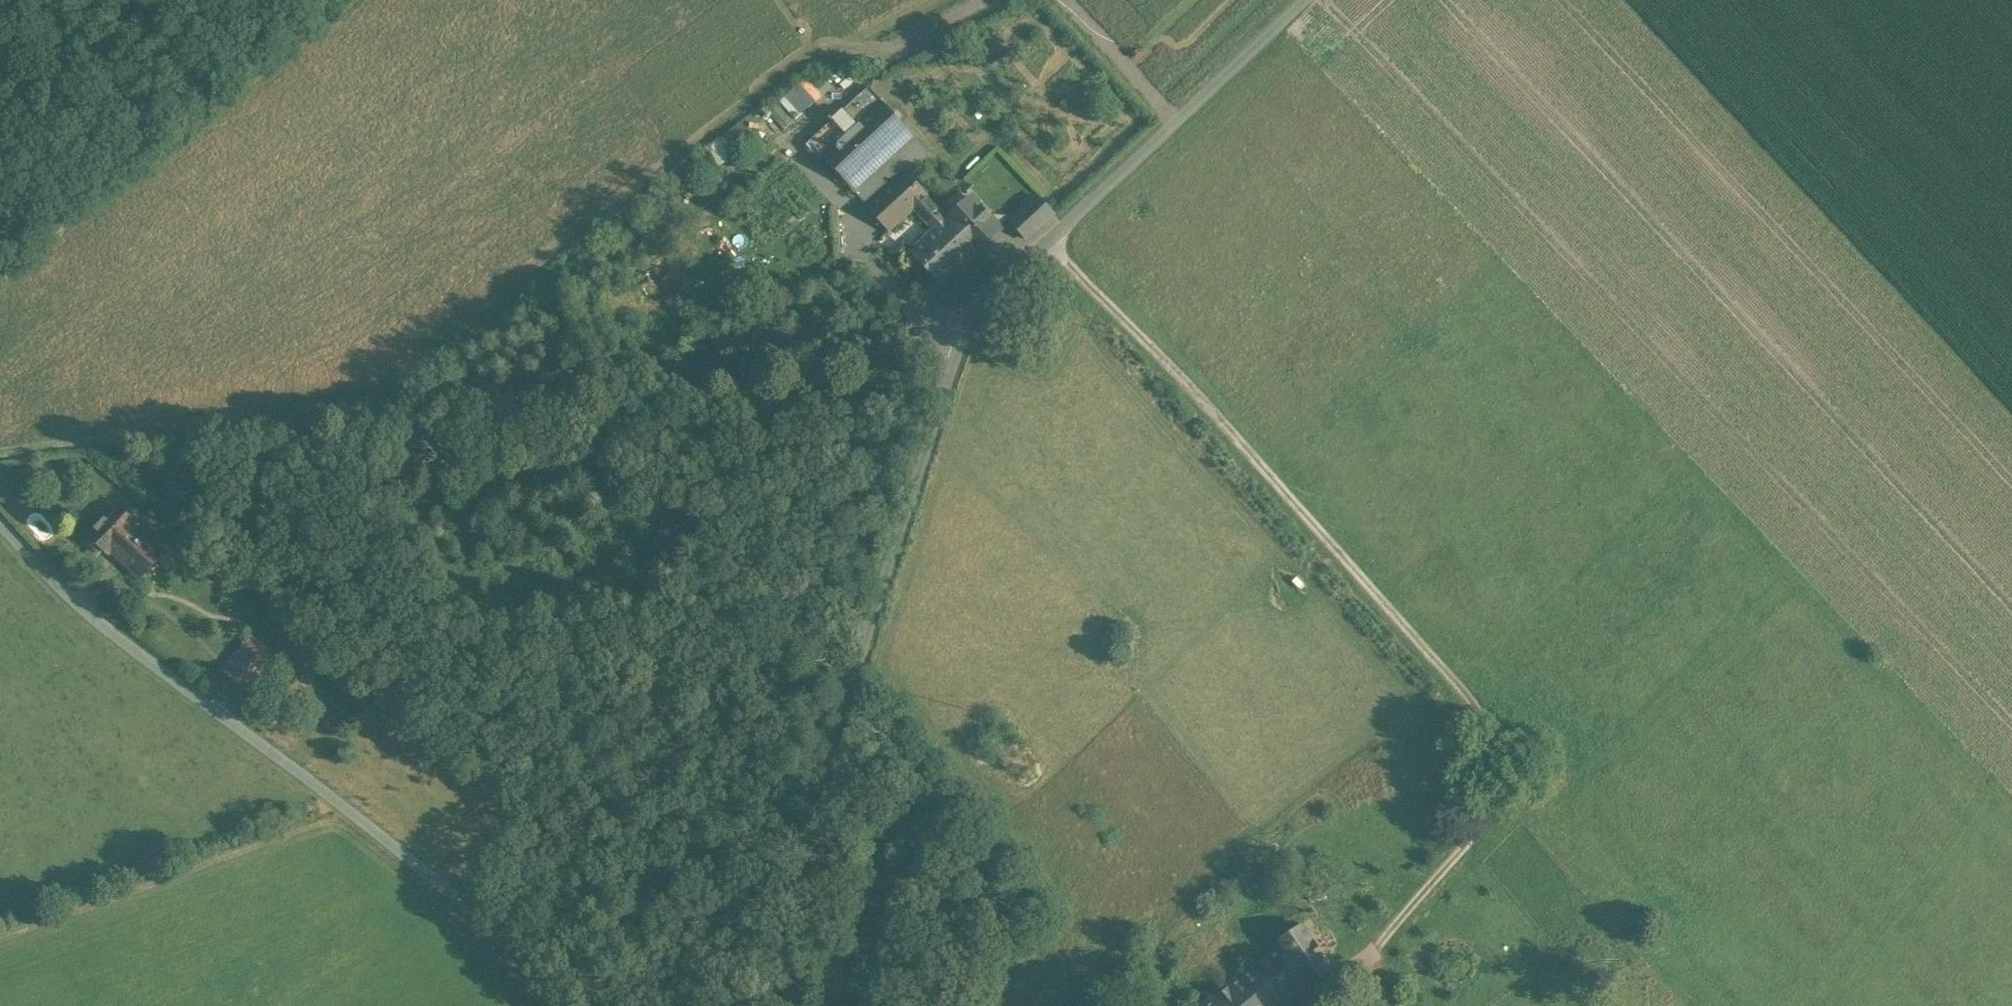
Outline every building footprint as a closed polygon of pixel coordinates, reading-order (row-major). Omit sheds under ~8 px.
[(870,89),(811,143),(824,158),(884,103),(870,89)] [(884,103),(824,158),(857,193),(895,158),(916,139),(884,103)] [(740,121),(724,135),(733,145),(749,132),(740,121)] [(975,251),(938,211),(939,210),(905,174),(869,207),(891,231),(914,210),(936,234),(914,256),(941,286),(975,251)] [(1036,197),(1010,222),(1028,241),(1054,216),(1036,197)] [(1001,230),(971,198),(955,214),(946,204),(939,210),(938,211),(975,251),(977,253),(1001,230)] [(117,506),(90,534),(110,553),(116,547),(126,556),(124,559),(141,576),(165,551),(117,506)] [(1335,970),(1302,924),(1277,942),(1279,945),(1307,985),(1309,988),(1335,970)] [(1205,1005),(1281,1005),(1307,985),(1279,945),(1205,1005)]
